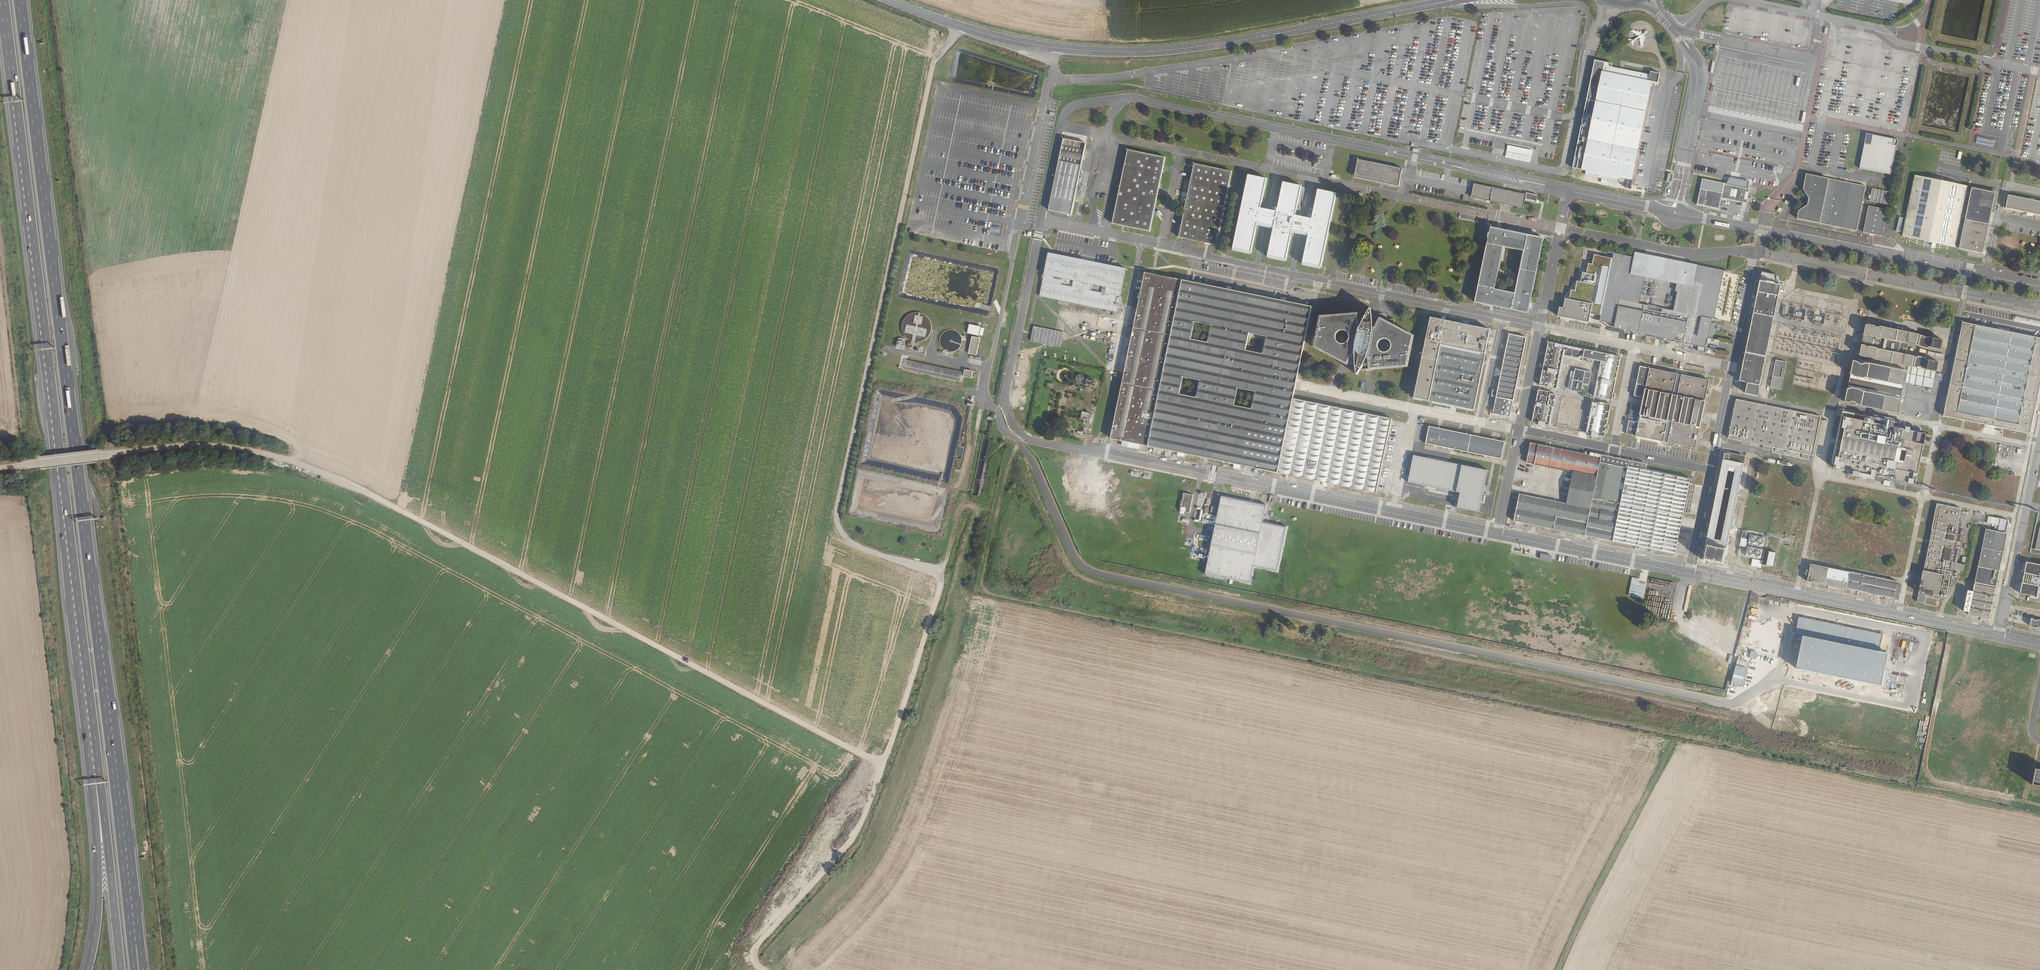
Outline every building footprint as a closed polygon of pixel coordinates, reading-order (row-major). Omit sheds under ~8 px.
[(1650,71),(1650,74),(1604,65),(1582,169),(1585,170),(1585,175),(1627,184),(1626,188),(1631,189),(1633,180),(1632,179),(1652,81),(1653,82),(1655,72),(1650,71)] [(1899,136),(1868,129),(1859,169),(1890,176),(1899,136)] [(1086,143),(1064,139),(1049,210),(1071,215),(1086,143)] [(1532,150),(1508,145),(1507,151),(1506,157),(1530,162),(1532,150)] [(1165,157),(1128,150),(1112,223),(1150,231),(1165,157)] [(1358,159),(1357,161),(1402,171),(1402,169),(1358,159)] [(1357,161),(1354,177),(1399,186),(1402,171),(1357,161)] [(1232,171),(1195,163),(1179,237),(1216,245),(1232,171)] [(1797,219),(1849,229),(1855,231),(1865,186),(1832,179),(1806,174),(1803,189),(1809,198),(1807,204),(1798,210),(1797,219)] [(1914,175),(1901,236),(1955,247),(1961,216),(1964,217),(1958,247),(1982,253),(1995,192),(1914,175)] [(1260,210),(1266,181),(1248,177),(1233,251),(1251,254),(1257,226),(1273,229),(1267,258),(1285,262),(1292,233),(1308,236),(1302,265),(1320,269),(1336,195),(1318,192),(1311,221),(1295,217),(1301,188),(1283,184),(1276,214),(1260,210)] [(1474,183),(1474,186),(1537,199),(1538,195),(1526,192),(1526,194),(1474,183)] [(1722,193),(1707,190),(1704,205),(1719,208),(1721,198),(1747,203),(1750,188),(1724,183),(1722,193)] [(1537,199),(1474,186),(1471,197),(1524,208),(1525,201),(1536,203),(1537,199)] [(1888,205),(1891,192),(1872,188),(1869,201),(1888,205)] [(2003,207),(2039,215),(2039,202),(2005,194),(2003,207)] [(1867,206),(1862,232),(1880,236),(1885,209),(1867,206)] [(990,225),(989,234),(998,236),(999,227),(990,225)] [(1491,226),(1490,226),(1489,232),(1488,232),(1487,237),(1488,238),(1487,244),(1488,244),(1477,302),(1528,313),(1542,243),(1538,237),(1491,227),(1491,226)] [(1050,251),(1040,296),(1117,312),(1127,267),(1050,251)] [(1724,272),(1634,253),(1633,258),(1624,301),(1689,314),(1711,319),(1713,320),(1724,272)] [(1619,300),(1624,301),(1633,258),(1613,254),(1612,259),(1600,315),(1599,321),(1614,324),(1619,300)] [(1600,315),(1612,259),(1594,256),(1592,265),(1588,264),(1586,274),(1582,273),(1580,283),(1577,282),(1575,291),(1571,291),(1569,300),(1565,299),(1563,309),(1559,308),(1557,317),(1588,323),(1590,313),(1600,315)] [(1311,306),(1141,270),(1107,437),(1277,472),(1293,397),(1311,306)] [(1777,275),(1762,272),(1739,381),(1747,383),(1745,393),(1758,396),(1767,352),(1775,314),(1781,285),(1775,283),(1777,275)] [(1683,342),(1689,314),(1624,301),(1619,300),(1614,324),(1613,327),(1683,342)] [(1353,353),(1354,354),(1354,358),(1355,366),(1356,373),(1360,367),(1364,360),(1365,356),(1368,357),(1369,369),(1405,366),(1407,367),(1414,334),(1378,316),(1373,327),(1372,327),(1372,323),(1371,316),(1370,307),(1365,315),(1362,321),(1360,326),(1357,325),(1356,313),(1320,316),(1314,346),(1347,364),(1353,353)] [(1981,307),(1978,322),(2030,332),(2033,317),(1981,307)] [(591,316),(594,318),(589,329),(594,331),(595,329),(596,330),(599,324),(600,324),(603,318),(598,316),(598,318),(595,316),(596,313),(593,311),(591,316)] [(1715,324),(1710,323),(1711,319),(1689,314),(1683,342),(1683,343),(1705,348),(1707,339),(1708,336),(1712,337),(1715,324)] [(1490,329),(1431,317),(1414,398),(1474,410),(1490,329)] [(1944,416),(2030,433),(2039,383),(2039,338),(1963,322),(1957,352),(1944,416)] [(968,324),(967,333),(979,335),(980,325),(968,324)] [(1876,327),(1875,325),(1869,324),(1867,325),(1866,324),(1864,331),(1864,334),(1867,335),(1869,334),(1870,335),(1872,336),(1878,338),(1879,337),(1880,337),(1882,326),(1880,326),(1876,327)] [(1034,325),(1030,340),(1060,346),(1063,331),(1034,325)] [(1919,335),(1919,334),(1882,326),(1880,337),(1908,343),(1917,345),(1917,344),(1919,335)] [(1526,338),(1509,334),(1498,391),(1493,390),(1492,396),(1496,398),(1493,414),(1510,417),(1526,338)] [(1864,334),(1861,345),(1865,345),(1866,347),(1868,347),(1870,346),(1876,347),(1877,348),(1878,349),(1880,337),(1879,337),(1878,338),(1872,336),(1870,335),(1869,334),(1867,335),(1864,334)] [(1932,337),(1928,337),(1925,337),(1924,336),(1920,335),(1919,335),(1917,344),(1918,344),(1920,346),(1927,348),(1930,347),(1941,349),(1943,339),(1932,337)] [(968,353),(977,354),(979,337),(970,336),(968,353)] [(1908,343),(1880,337),(1878,349),(1906,354),(1908,343)] [(1707,339),(1705,348),(1716,350),(1718,341),(1707,339)] [(1621,357),(1548,342),(1539,385),(1557,389),(1564,357),(1582,361),(1583,358),(1601,361),(1594,396),(1612,400),(1613,393),(1621,357)] [(1862,356),(1868,358),(1870,357),(1873,359),(1876,359),(1878,349),(1877,348),(1876,347),(1870,346),(1868,347),(1866,347),(1865,345),(1861,345),(1859,355),(1861,355),(1862,356)] [(1908,366),(1912,367),(1912,366),(1914,357),(1914,356),(1906,354),(1878,349),(1876,359),(1908,366)] [(1919,366),(1922,368),(1936,371),(1938,361),(1927,359),(1925,357),(1918,356),(1916,357),(1914,357),(1912,366),(1917,367),(1919,366)] [(1786,362),(1776,360),(1770,387),(1781,389),(1786,362)] [(960,380),(961,371),(907,361),(905,369),(951,377),(951,379),(960,380)] [(1868,364),(1865,363),(1862,364),(1860,364),(1857,362),(1853,361),(1850,374),(1852,374),(1854,376),(1863,378),(1864,377),(1867,377),(1869,363),(1868,363),(1868,364)] [(1907,371),(1869,363),(1867,377),(1904,385),(1904,382),(1907,371)] [(1677,374),(1640,366),(1634,396),(1643,398),(1642,407),(1632,405),(1626,434),(1663,442),(1667,426),(1671,426),(1668,443),(1695,448),(1699,428),(1700,429),(1706,401),(1705,401),(1709,381),(1682,375),(1677,396),(1673,395),(1677,374)] [(1907,371),(1904,382),(1933,388),(1936,371),(1922,368),(1919,366),(1917,367),(1912,366),(1912,367),(1908,366),(1907,371)] [(1592,372),(1575,369),(1575,372),(1571,389),(1571,390),(1581,392),(1583,384),(1589,385),(1592,372)] [(1942,380),(1943,373),(1936,372),(1935,380),(1942,380)] [(1074,377),(1078,383),(1084,379),(1080,373),(1074,377)] [(1682,375),(1677,374),(1673,395),(1677,396),(1682,375)] [(1852,374),(1850,374),(1847,388),(1849,389),(1852,388),(1860,389),(1861,391),(1864,391),(1901,399),(1904,385),(1867,378),(1864,377),(1863,378),(1854,377),(1852,374)] [(1854,402),(1857,404),(1860,405),(1861,405),(1861,404),(1864,391),(1861,391),(1860,389),(1852,388),(1849,389),(1847,388),(1845,401),(1849,402),(1852,401),(1854,402)] [(1550,392),(1539,390),(1532,422),(1537,423),(1542,423),(1541,426),(1544,427),(1545,424),(1550,426),(1556,395),(1550,394),(1550,392)] [(1901,399),(1864,391),(1861,404),(1861,405),(1898,413),(1901,399)] [(1587,401),(1562,396),(1556,425),(1580,430),(1587,401)] [(1390,418),(1293,397),(1277,472),(1375,492),(1390,418)] [(1821,417),(1736,400),(1728,438),(1813,456),(1821,417)] [(1599,404),(1592,403),(1586,433),(1592,434),(1591,436),(1597,437),(1598,435),(1604,437),(1606,430),(1608,431),(1609,426),(1607,425),(1611,405),(1599,402),(1599,404)] [(1844,427),(1838,456),(1836,455),(1833,467),(1853,471),(1852,475),(1874,479),(1875,476),(1915,484),(1924,443),(1931,445),(1933,434),(1926,433),(1926,432),(1909,429),(1910,426),(1906,425),(1905,428),(1893,426),(1894,422),(1890,421),(1889,425),(1873,421),(1874,418),(1865,416),(1864,420),(1844,415),(1842,426),(1844,427)] [(1105,423),(1094,421),(1091,435),(1102,437),(1103,432),(1105,423)] [(1505,442),(1429,426),(1425,444),(1501,459),(1505,442)] [(1601,457),(1531,443),(1526,463),(1573,472),(1567,504),(1519,494),(1514,521),(1675,555),(1690,479),(1641,469),(1642,463),(1602,455),(1601,457)] [(1727,452),(1727,454),(1724,453),(1723,459),(1744,463),(1745,456),(1727,452)] [(1408,482),(1456,491),(1461,465),(1413,455),(1408,482)] [(1744,463),(1723,459),(1702,560),(1723,564),(1744,463)] [(1479,512),(1487,470),(1461,465),(1456,491),(1460,492),(1457,508),(1479,512)] [(1193,495),(1184,494),(1180,511),(1190,513),(1193,495)] [(1266,505),(1221,496),(1205,575),(1250,584),(1254,568),(1278,572),(1287,527),(1263,522),(1266,505)] [(1960,508),(1937,504),(1917,602),(1925,603),(1927,593),(1939,596),(1943,574),(1947,575),(1948,575),(1949,569),(1963,571),(1964,565),(1950,562),(1956,528),(1961,529),(1962,522),(1958,521),(1960,508)] [(1988,516),(1987,523),(1995,525),(1995,530),(2006,532),(2008,520),(1988,516)] [(1968,591),(1964,611),(1969,612),(1969,615),(1990,619),(1993,602),(2006,533),(1986,529),(1973,591),(1968,591)] [(1765,538),(1750,535),(1748,544),(1763,547),(1765,538)] [(1762,550),(1747,547),(1745,556),(1760,559),(1762,550)] [(1819,550),(1817,558),(1829,561),(1830,552),(1819,550)] [(1776,552),(1769,551),(1767,565),(1774,566),(1776,552)] [(1839,552),(1837,562),(1844,564),(1847,554),(1839,552)] [(1541,553),(1540,559),(1551,561),(1552,555),(1541,553)] [(1753,559),(1751,566),(1760,567),(1761,564),(1762,561),(1753,559)] [(2018,594),(2032,596),(2034,598),(2039,599),(2039,565),(2025,562),(2018,594)] [(1809,565),(1805,582),(1844,590),(1845,589),(1896,600),(1900,585),(1895,584),(1896,582),(1848,572),(1848,573),(1809,565)] [(1639,579),(1632,577),(1629,595),(1636,597),(1639,583),(1639,579)] [(1639,583),(1636,597),(1643,598),(1646,584),(1639,583)] [(1802,636),(1879,651),(1882,634),(1799,617),(1796,635),(1802,636)] [(2029,625),(2030,628),(2034,629),(2036,627),(2038,628),(2039,630),(2039,621),(2037,620),(2035,621),(2034,619),(2030,619),(2029,625)] [(1802,636),(1796,667),(1881,684),(1887,653),(1879,651),(1802,636)] [(1738,659),(1737,659),(1731,682),(1743,686),(1749,662),(1744,661),(1738,659)] [(2030,786),(2039,788),(2039,770),(2034,769),(2030,786)]
